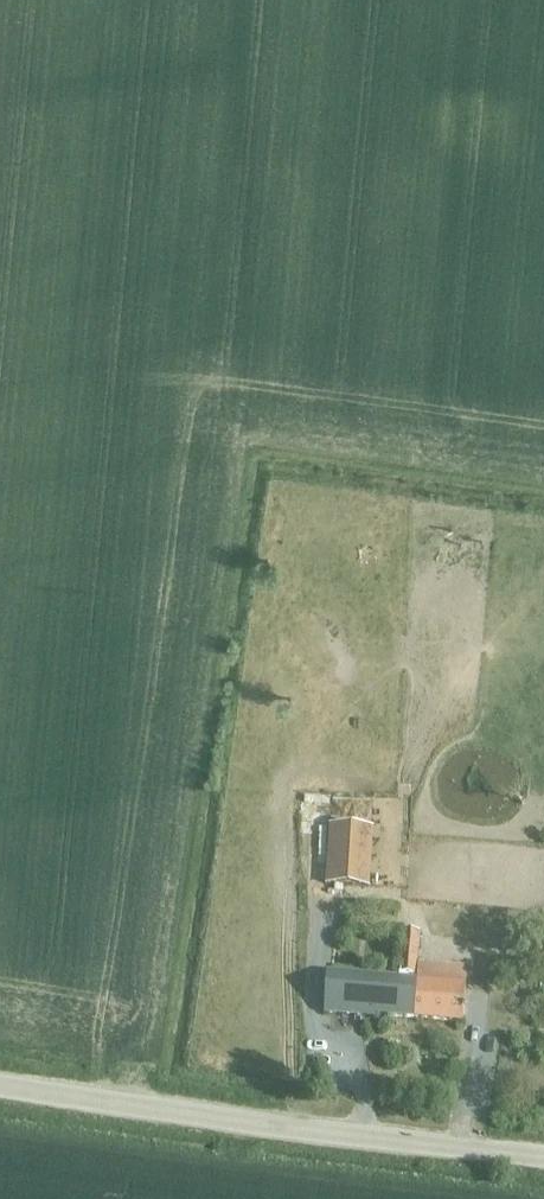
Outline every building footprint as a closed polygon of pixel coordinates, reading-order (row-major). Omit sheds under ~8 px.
[(325,887),(369,890),(373,829),(329,827),(325,887)] [(414,977),(418,939),(403,937),(399,976),(414,977)] [(461,1022),(464,987),(327,975),(323,1013),(377,1018),(377,1015),(461,1022)]
